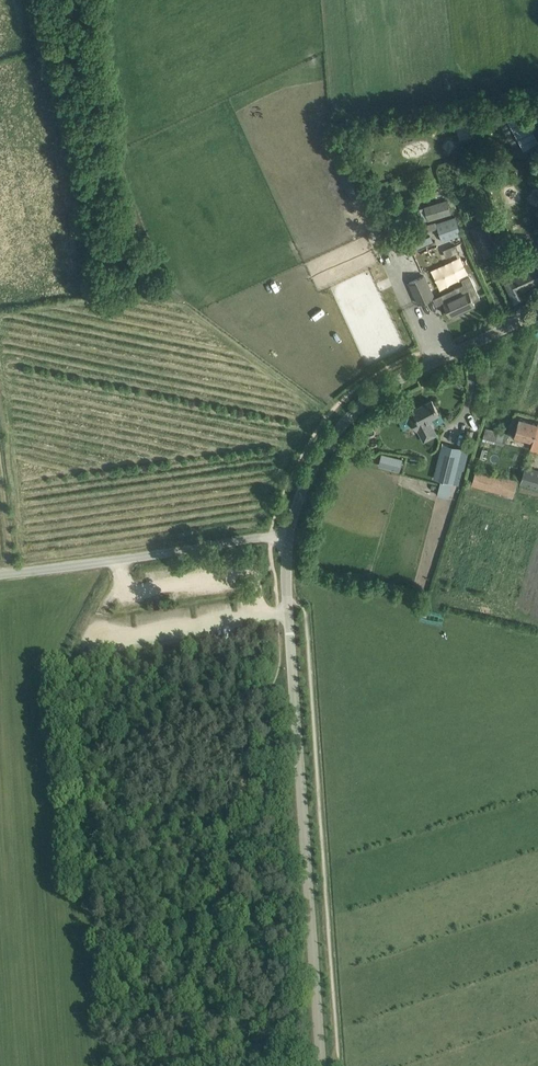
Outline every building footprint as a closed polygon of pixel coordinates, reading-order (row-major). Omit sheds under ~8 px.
[(459,141),(476,137),(473,124),(456,128),(459,141)] [(458,158),(461,169),(475,165),(471,154),(458,158)] [(371,218),(360,195),(350,200),(362,223),(371,218)] [(424,206),(426,212),(429,222),(452,215),(447,199),(438,202),(428,205),(424,206)] [(455,216),(435,223),(442,242),(462,235),(455,216)] [(470,228),(480,249),(484,259),(493,255),(492,253),(496,251),(496,252),(502,250),(495,235),(492,236),(490,231),(492,230),(488,221),(470,228)] [(393,242),(396,249),(415,243),(412,235),(393,242)] [(448,248),(451,256),(459,253),(456,245),(448,248)] [(507,275),(503,277),(514,302),(526,296),(523,291),(537,284),(537,261),(527,266),(522,255),(502,264),(507,275)] [(461,279),(463,284),(453,288),(456,294),(443,300),(450,316),(474,305),(473,302),(481,298),(470,275),(461,279)] [(409,282),(418,303),(433,296),(424,276),(409,282)] [(415,431),(417,430),(423,442),(437,435),(431,423),(433,422),(430,417),(438,413),(431,400),(413,409),(415,414),(408,418),(415,431)] [(532,443),(530,450),(537,452),(537,423),(537,424),(519,419),(516,429),(513,437),(532,443)] [(482,440),(503,445),(507,433),(485,428),(482,440)] [(456,467),(461,448),(443,444),(434,478),(441,479),(452,482),(453,482),(458,484),(462,469),(456,467)] [(382,454),(379,465),(392,468),(395,457),(382,454)] [(519,484),(537,490),(537,469),(525,466),(519,484)] [(513,498),(518,481),(475,469),(471,486),(513,498)] [(441,479),(437,495),(449,498),(453,482),(452,482),(441,479)]
